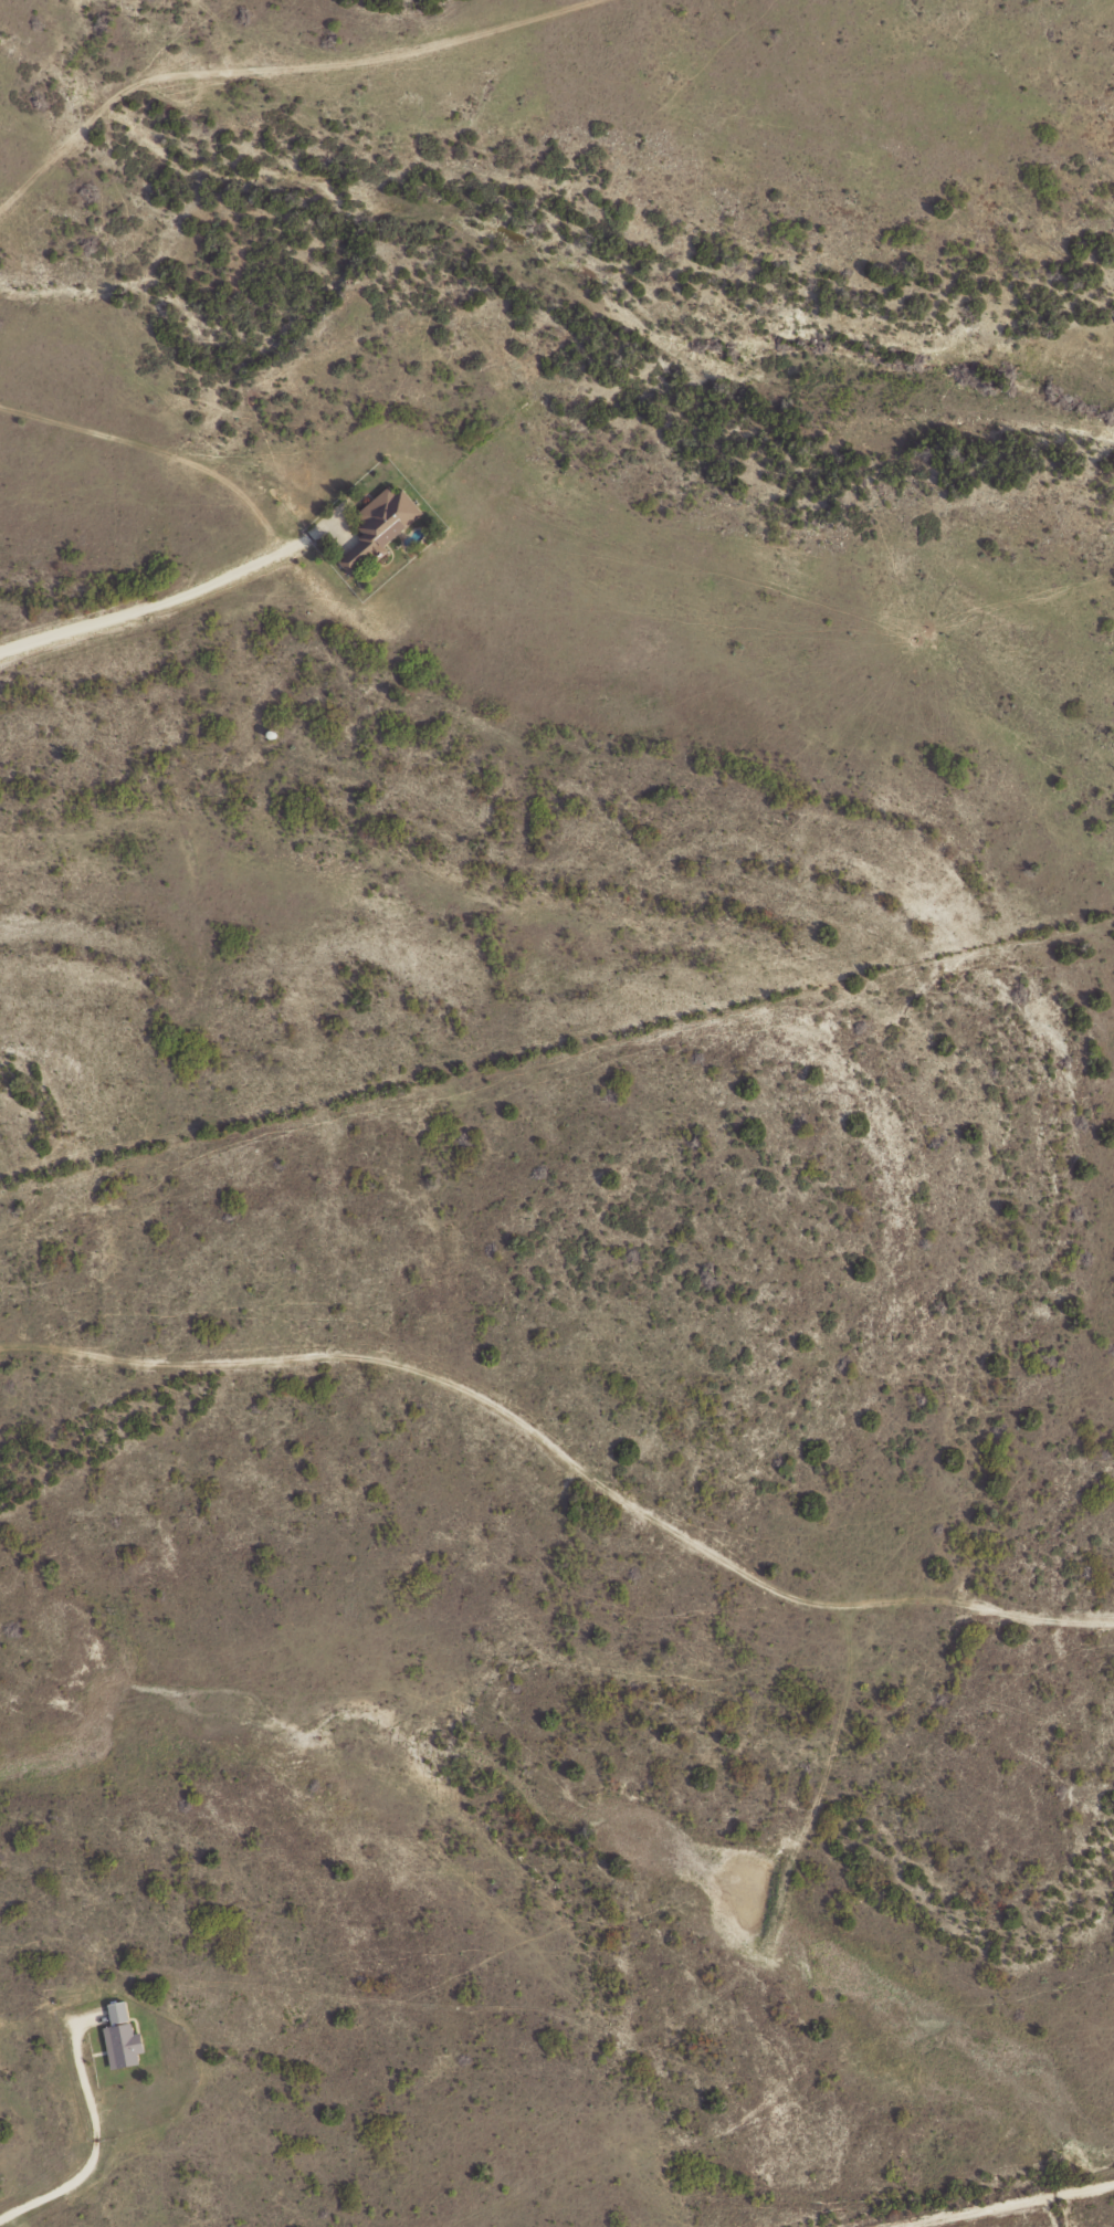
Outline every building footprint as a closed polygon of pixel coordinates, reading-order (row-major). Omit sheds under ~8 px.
[(105,2027),(112,2069),(141,2064),(139,2053),(146,2052),(143,2031),(134,2033),(128,2000),(109,2003),(113,2026),(105,2027)]
